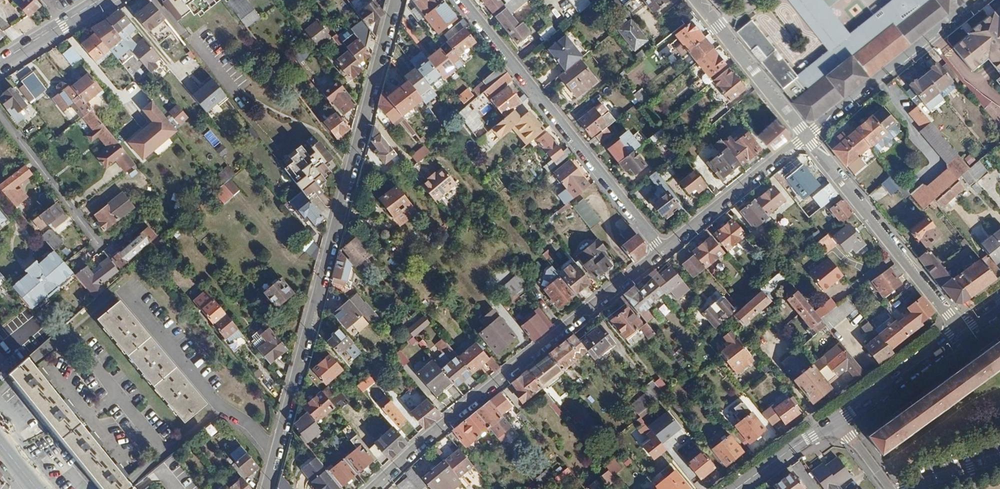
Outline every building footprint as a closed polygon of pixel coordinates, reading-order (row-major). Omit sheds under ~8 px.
[(27,16),(38,5),(33,0),(12,0),(27,16)] [(176,20),(188,11),(191,15),(198,10),(201,13),(217,0),(160,0),(176,20)] [(227,3),(245,27),(257,17),(244,0),(231,0),(227,3)] [(361,19),(369,30),(377,39),(383,14),(373,0),(371,0),(368,2),(362,2),(361,0),(354,0),(349,4),(361,19)] [(423,15),(431,9),(424,0),(411,0),(423,15)] [(431,9),(440,2),(439,0),(424,0),(431,9)] [(493,15),(502,7),(496,0),(481,0),(493,15)] [(502,7),(493,15),(517,44),(529,35),(512,14),(530,0),(511,0),(505,5),(502,7)] [(578,15),(590,5),(586,0),(566,0),(578,15)] [(633,0),(629,0),(622,5),(631,16),(640,8),(633,0)] [(667,0),(641,0),(651,13),(667,0)] [(821,0),(789,0),(830,49),(797,75),(795,74),(752,18),(736,31),(750,48),(755,44),(765,56),(759,60),(805,117),(814,118),(870,73),(886,60),(908,43),(880,10),(873,15),(849,34),(827,8),(821,0)] [(880,10),(908,43),(961,0),(892,0),(880,10)] [(431,9),(423,15),(422,16),(435,33),(453,18),(440,2),(431,9)] [(151,3),(134,15),(147,31),(158,44),(174,31),(151,3)] [(118,8),(104,20),(121,40),(137,59),(149,73),(156,67),(153,63),(159,58),(118,8)] [(19,16),(10,22),(13,27),(22,21),(19,16)] [(953,48),(972,71),(988,59),(995,68),(999,74),(999,29),(998,30),(988,17),(971,30),(981,44),(978,47),(969,36),(953,48)] [(361,19),(349,28),(364,48),(369,30),(361,19)] [(442,35),(446,41),(461,28),(466,25),(462,19),(442,35)] [(121,40),(104,20),(90,28),(95,33),(107,49),(121,40)] [(629,22),(617,32),(633,52),(645,42),(629,22)] [(318,24),(307,32),(315,42),(326,33),(318,24)] [(689,24),(674,36),(686,51),(701,39),(689,24)] [(546,40),(557,31),(553,25),(541,35),(546,40)] [(336,35),(348,51),(358,64),(368,53),(364,48),(349,28),(348,26),(336,35)] [(476,46),(461,28),(446,41),(445,42),(452,50),(444,57),(452,67),(454,70),(463,64),(459,59),(476,46)] [(107,49),(95,33),(82,44),(94,59),(107,49)] [(566,36),(548,50),(562,69),(564,71),(577,61),(582,57),(566,36)] [(711,52),(701,39),(686,51),(695,63),(696,64),(711,52)] [(64,52),(69,63),(80,57),(74,47),(64,52)] [(168,48),(168,58),(184,58),(184,47),(168,48)] [(438,50),(425,60),(438,78),(452,67),(444,57),(438,50)] [(348,51),(335,61),(349,79),(362,69),(358,64),(348,51)] [(722,65),(711,52),(696,64),(695,63),(687,69),(696,80),(689,86),(696,94),(709,84),(711,82),(707,77),(722,65)] [(425,60),(413,69),(427,87),(438,78),(425,60)] [(577,61),(564,71),(561,74),(563,76),(577,95),(593,82),(577,61)] [(939,65),(925,77),(939,94),(943,99),(963,83),(947,64),(942,68),(939,65)] [(481,81),(487,88),(505,73),(499,66),(481,81)] [(401,79),(404,83),(418,99),(422,104),(434,95),(427,87),(413,69),(401,79)] [(726,69),(711,82),(727,102),(742,89),(726,69)] [(22,84),(17,88),(28,101),(44,88),(31,71),(19,80),(22,84)] [(487,88),(482,92),(487,98),(510,79),(505,73),(487,88)] [(99,91),(86,75),(70,89),(83,104),(99,91)] [(204,87),(192,97),(205,113),(216,104),(219,107),(228,100),(210,77),(202,84),(204,87)] [(925,77),(905,93),(917,108),(919,110),(939,94),(925,77)] [(339,83),(323,95),(330,104),(332,102),(342,114),(355,103),(339,83)] [(404,83),(385,99),(398,116),(418,99),(404,83)] [(83,104),(70,89),(68,86),(66,88),(64,86),(60,85),(56,89),(56,92),(58,95),(66,106),(68,104),(80,118),(88,111),(83,104)] [(0,97),(0,101),(16,121),(21,116),(17,110),(24,105),(17,97),(20,95),(13,86),(11,88),(10,87),(3,92),(4,94),(0,97)] [(506,87),(489,101),(503,117),(511,111),(526,98),(522,94),(516,99),(506,87)] [(458,97),(465,105),(475,96),(468,88),(458,97)] [(638,89),(630,96),(636,103),(639,106),(647,100),(638,89)] [(380,93),(376,107),(390,123),(395,119),(398,116),(385,99),(380,93)] [(599,129),(601,131),(604,128),(614,120),(600,102),(578,120),(584,129),(590,136),(599,129)] [(725,104),(707,118),(712,124),(731,108),(727,102),(725,104)] [(465,107),(454,115),(469,133),(479,124),(475,119),(477,117),(472,111),(470,113),(465,107)] [(181,137),(157,108),(147,116),(157,128),(132,149),(147,166),(181,137)] [(969,171),(919,110),(917,108),(909,114),(922,129),(920,131),(947,164),(946,170),(927,188),(921,185),(909,195),(922,211),(935,200),(961,177),(966,173),(969,171)] [(872,117),(856,130),(875,153),(884,146),(885,147),(889,147),(892,145),(892,141),(891,140),(899,133),(899,130),(894,124),(895,123),(883,109),(872,118),(872,117)] [(123,153),(88,111),(80,118),(91,131),(84,136),(89,142),(95,137),(105,149),(94,159),(104,169),(113,161),(123,153)] [(503,117),(490,128),(497,136),(511,125),(526,144),(533,138),(543,131),(534,120),(527,112),(518,119),(514,115),(511,111),(503,117)] [(336,112),(323,122),(335,137),(348,127),(336,112)] [(191,123),(183,113),(175,120),(184,130),(191,123)] [(410,136),(413,133),(398,116),(395,119),(399,124),(410,136)] [(777,118),(756,135),(770,151),(785,139),(787,137),(788,130),(777,118)] [(852,125),(828,145),(854,177),(878,157),(875,153),(856,130),(852,125)] [(371,127),(367,142),(369,142),(375,150),(373,152),(383,164),(393,155),(371,127)] [(601,131),(594,136),(598,141),(608,133),(604,128),(601,131)] [(658,129),(647,138),(651,143),(662,134),(658,129)] [(608,149),(619,161),(632,151),(638,145),(626,130),(614,140),(616,143),(615,143),(608,149)] [(210,131),(205,135),(213,145),(219,141),(210,131)] [(727,137),(721,142),(738,163),(740,165),(759,149),(745,133),(733,143),(727,137)] [(545,134),(536,141),(552,161),(555,165),(570,153),(566,148),(561,152),(545,134)] [(283,168),(300,189),(310,202),(314,199),(320,194),(322,192),(318,187),(325,182),(320,176),(328,170),(325,166),(331,161),(331,160),(315,139),(307,145),(305,142),(294,151),(296,154),(289,159),(291,162),(283,168)] [(738,163),(721,142),(719,139),(713,144),(718,151),(719,154),(711,161),(709,159),(705,163),(712,171),(713,170),(720,179),(738,163)] [(424,147),(411,158),(414,161),(416,164),(429,153),(424,147)] [(632,151),(619,161),(618,162),(625,171),(628,167),(633,173),(643,165),(632,151)] [(133,165),(123,153),(113,161),(123,173),(133,165)] [(773,175),(800,207),(830,183),(810,158),(786,177),(784,174),(788,171),(784,166),(773,175)] [(550,169),(555,165),(552,161),(544,168),(547,172),(550,169)] [(564,205),(567,202),(588,185),(568,161),(553,173),(565,188),(556,196),(564,205)] [(664,162),(655,170),(665,183),(674,175),(664,162)] [(969,171),(966,173),(974,183),(975,184),(987,175),(977,163),(969,171)] [(0,183),(0,191),(14,207),(26,198),(18,188),(18,183),(30,175),(23,166),(0,183)] [(222,173),(227,179),(234,173),(228,167),(222,173)] [(443,170),(421,188),(434,203),(455,186),(443,170)] [(665,183),(655,170),(647,176),(655,186),(654,191),(652,192),(658,200),(652,204),(660,215),(663,213),(670,214),(678,207),(686,218),(691,214),(681,202),(677,206),(673,200),(676,197),(665,183)] [(693,171),(679,183),(686,193),(693,187),(696,191),(704,185),(693,171)] [(974,183),(966,173),(961,177),(969,187),(974,183)] [(879,184),(889,196),(897,189),(887,177),(879,184)] [(229,179),(222,185),(227,190),(222,194),(224,197),(218,202),(223,207),(233,197),(241,191),(229,179)] [(830,183),(800,207),(808,217),(837,192),(830,183)] [(961,184),(942,201),(956,218),(967,208),(962,203),(971,196),(961,184)] [(771,186),(755,201),(766,214),(783,199),(771,186)] [(393,187),(378,200),(397,225),(413,213),(393,187)] [(323,218),(310,202),(300,189),(285,202),(293,211),(295,209),(302,218),(305,216),(313,226),(323,218)] [(93,215),(98,222),(96,224),(102,231),(132,207),(121,193),(93,215)] [(582,198),(571,207),(589,229),(599,220),(582,198)] [(842,198),(830,209),(841,223),(853,213),(842,198)] [(754,199),(739,211),(752,228),(767,216),(766,214),(755,201),(754,199)] [(53,203),(32,219),(38,228),(49,220),(53,226),(63,219),(53,203)] [(559,214),(556,210),(541,222),(546,228),(551,223),(554,218),(559,214)] [(770,218),(767,220),(774,228),(776,226),(770,218)] [(927,218),(910,231),(924,248),(940,236),(927,218)] [(731,219),(714,234),(727,249),(744,234),(731,219)] [(635,234),(626,223),(618,228),(621,232),(618,234),(625,243),(635,234)] [(837,226),(817,243),(825,253),(833,247),(828,241),(835,235),(848,250),(853,246),(856,250),(865,243),(849,224),(840,231),(837,226)] [(39,236),(51,250),(60,242),(49,228),(39,236)] [(145,228),(111,258),(118,267),(153,237),(145,228)] [(981,246),(994,263),(995,264),(999,259),(999,230),(981,246)] [(639,239),(635,234),(625,243),(620,247),(631,262),(644,252),(645,246),(639,239)] [(691,253),(693,255),(704,267),(705,268),(723,252),(710,236),(691,253)] [(348,259),(345,262),(348,265),(351,269),(369,254),(355,238),(342,251),(348,259)] [(574,262),(583,274),(587,271),(594,279),(609,266),(603,258),(604,257),(600,252),(605,248),(596,238),(588,244),(589,245),(577,255),(579,258),(574,262)] [(817,243),(814,245),(823,255),(825,253),(817,243)] [(315,244),(307,250),(315,261),(319,248),(315,244)] [(971,246),(943,267),(946,271),(974,250),(971,246)] [(62,263),(51,250),(11,285),(27,304),(33,310),(73,275),(62,263)] [(919,258),(942,288),(954,281),(946,271),(943,267),(929,250),(919,258)] [(345,262),(337,253),(330,278),(343,282),(348,265),(345,262)] [(693,255),(679,266),(689,279),(704,267),(693,255)] [(106,258),(99,263),(102,267),(90,276),(83,267),(73,276),(93,298),(104,288),(99,283),(116,270),(106,258)] [(827,260),(808,275),(822,293),(841,277),(827,260)] [(942,288),(954,303),(963,304),(969,300),(997,279),(988,268),(982,260),(954,281),(942,288)] [(558,274),(560,276),(574,294),(590,281),(583,274),(574,262),(558,274)] [(994,263),(988,268),(997,279),(999,277),(999,270),(995,264),(994,263)] [(544,289),(560,276),(558,274),(551,264),(546,268),(539,282),(544,289)] [(894,264),(871,282),(882,298),(899,285),(896,280),(902,276),(894,264)] [(654,269),(647,274),(662,292),(664,295),(669,291),(676,299),(688,289),(670,266),(658,275),(654,269)] [(762,293),(749,304),(756,313),(770,302),(766,296),(787,279),(781,272),(760,290),(762,293)] [(632,286),(622,295),(636,313),(637,312),(642,308),(643,310),(650,305),(649,303),(662,292),(647,274),(642,279),(647,285),(637,293),(632,286)] [(544,289),(558,307),(574,294),(560,276),(544,289)] [(278,280),(263,295),(277,307),(291,292),(278,280)] [(910,285),(898,295),(905,303),(917,294),(910,285)] [(507,286),(500,292),(507,300),(515,294),(507,286)] [(192,300),(211,324),(224,314),(204,290),(192,300)] [(798,294),(788,301),(800,315),(810,308),(798,294)] [(353,295),(347,301),(361,318),(368,311),(353,295)] [(636,313),(622,295),(617,299),(625,308),(611,320),(624,337),(625,336),(627,339),(637,331),(634,328),(640,324),(635,318),(637,317),(635,314),(636,313)] [(720,297),(702,312),(715,327),(728,317),(732,313),(720,297)] [(911,313),(897,324),(906,335),(920,324),(919,322),(932,312),(920,297),(907,307),(911,313)] [(849,299),(821,321),(826,327),(828,330),(856,309),(849,299)] [(345,302),(331,315),(343,328),(348,324),(355,331),(364,323),(345,302)] [(96,321),(182,421),(187,418),(196,409),(202,404),(187,387),(188,386),(186,383),(184,380),(183,382),(161,356),(163,355),(160,352),(158,349),(156,351),(135,326),(136,324),(134,321),(132,319),(130,320),(116,304),(96,321)] [(737,309),(732,313),(728,317),(738,328),(756,313),(749,304),(739,312),(737,309)] [(821,321),(810,308),(800,315),(811,329),(807,332),(812,338),(826,327),(821,321)] [(485,328),(498,317),(491,309),(479,320),(485,328)] [(534,315),(520,327),(531,341),(552,324),(539,309),(533,314),(534,315)] [(224,314),(211,324),(223,338),(235,328),(224,314)] [(411,337),(427,322),(423,317),(405,331),(411,337)] [(514,336),(498,317),(485,328),(479,333),(496,352),(514,336)] [(895,321),(877,335),(889,349),(907,336),(906,335),(897,324),(895,321)] [(600,326),(579,342),(585,350),(593,359),(613,343),(600,326)] [(268,327),(251,341),(268,363),(286,349),(268,327)] [(864,347),(878,365),(893,354),(889,349),(877,335),(871,327),(865,332),(872,340),(864,347)] [(330,337),(325,342),(345,365),(358,353),(337,329),(329,336),(330,337)] [(720,353),(726,360),(742,347),(730,332),(723,337),(726,340),(723,342),(727,347),(720,353)] [(573,334),(547,355),(560,371),(585,350),(579,342),(573,334)] [(442,354),(433,362),(449,380),(454,386),(471,372),(458,357),(441,338),(434,345),(442,354)] [(477,341),(458,357),(471,372),(484,361),(488,358),(481,350),(483,348),(477,341)] [(811,365),(812,367),(826,385),(846,368),(856,381),(865,374),(838,342),(811,365)] [(868,438),(881,456),(999,370),(999,342),(977,359),(868,438)] [(742,347),(726,360),(737,375),(753,361),(742,347)] [(798,349),(781,362),(784,366),(801,353),(798,349)] [(398,351),(393,356),(401,366),(407,361),(398,351)] [(527,371),(540,387),(541,388),(561,372),(560,371),(547,355),(534,365),(527,371)] [(7,373),(13,380),(57,436),(100,488),(126,488),(130,486),(128,483),(123,477),(95,442),(70,410),(42,376),(33,364),(27,356),(7,373)] [(327,356),(311,370),(324,385),(340,371),(327,356)] [(499,366),(490,356),(488,358),(484,361),(493,371),(499,366)] [(432,361),(416,375),(433,393),(449,380),(433,362),(432,361)] [(768,363),(754,373),(757,379),(772,368),(768,363)] [(803,374),(794,380),(811,403),(824,393),(829,399),(835,396),(826,385),(812,367),(806,372),(804,370),(802,372),(803,374)] [(351,371),(345,376),(349,380),(354,386),(360,381),(351,371)] [(527,371),(512,383),(518,391),(517,392),(515,394),(521,402),(540,387),(527,371)] [(375,372),(369,377),(378,387),(384,381),(375,372)] [(264,376),(260,385),(270,396),(273,386),(264,376)] [(660,379),(655,384),(663,394),(668,389),(660,379)] [(639,400),(645,408),(663,394),(655,384),(653,382),(647,387),(651,391),(639,400)] [(323,388),(318,393),(326,401),(332,395),(326,388),(323,388)] [(337,391),(332,395),(326,401),(331,407),(335,412),(347,402),(337,391)] [(299,410),(303,415),(312,424),(331,407),(326,401),(318,393),(299,410)] [(499,393),(489,401),(500,414),(510,406),(499,393)] [(789,399),(775,410),(771,406),(761,413),(771,426),(780,418),(784,424),(799,413),(793,406),(797,403),(793,397),(790,400),(789,399)] [(427,398),(411,412),(423,427),(440,414),(427,398)] [(389,401),(381,408),(397,426),(405,419),(389,401)] [(481,407),(475,412),(488,428),(495,437),(501,432),(493,423),(502,416),(500,414),(489,401),(481,407)] [(519,411),(516,413),(524,423),(527,421),(519,411)] [(680,428),(666,411),(646,426),(655,436),(660,443),(680,428)] [(467,418),(453,429),(466,445),(488,428),(475,412),(467,418)] [(739,421),(735,425),(749,442),(764,430),(750,412),(744,417),(741,413),(736,417),(739,421)] [(299,436),(296,438),(302,445),(318,431),(312,424),(303,415),(298,420),(291,427),(299,436)] [(346,425),(341,430),(355,447),(342,458),(355,473),(370,459),(372,462),(376,458),(368,449),(346,425)] [(391,426),(373,442),(374,444),(388,459),(396,451),(406,442),(391,426)] [(721,435),(708,445),(722,462),(738,449),(723,429),(719,431),(721,435)] [(655,436),(643,445),(652,457),(664,448),(660,443),(655,436)] [(332,437),(327,442),(333,448),(338,444),(332,437)] [(718,462),(702,443),(697,446),(702,452),(688,464),(700,479),(714,467),(713,466),(718,462)] [(388,459),(374,444),(368,449),(376,458),(382,465),(388,459)] [(230,464),(241,477),(256,464),(240,446),(229,456),(234,461),(230,464)] [(451,455),(443,461),(457,478),(472,466),(458,449),(451,455)] [(342,458),(326,472),(339,487),(355,473),(342,458)] [(810,473),(822,488),(842,488),(838,485),(850,476),(836,458),(824,467),(822,464),(810,473)] [(300,471),(310,483),(315,488),(336,488),(339,487),(326,472),(314,459),(300,471)] [(612,459),(604,465),(608,470),(612,475),(620,468),(612,459)] [(422,478),(432,488),(452,488),(460,482),(457,478),(443,461),(422,478)] [(407,477),(417,488),(422,488),(425,487),(409,467),(403,473),(407,477)] [(545,470),(536,478),(542,485),(551,477),(545,470)] [(654,486),(656,488),(687,488),(688,488),(674,470),(654,486)] [(479,474),(476,476),(483,485),(486,483),(479,474)] [(773,487),(775,488),(802,488),(790,474),(773,487)] [(230,487),(232,488),(251,488),(241,477),(230,487)] [(274,488),(288,488),(277,477),(274,488)] [(407,477),(396,485),(399,488),(417,488),(407,477)] [(654,486),(648,478),(640,485),(643,488),(656,488),(654,486)] [(589,487),(591,488),(605,488),(598,480),(589,487)]
